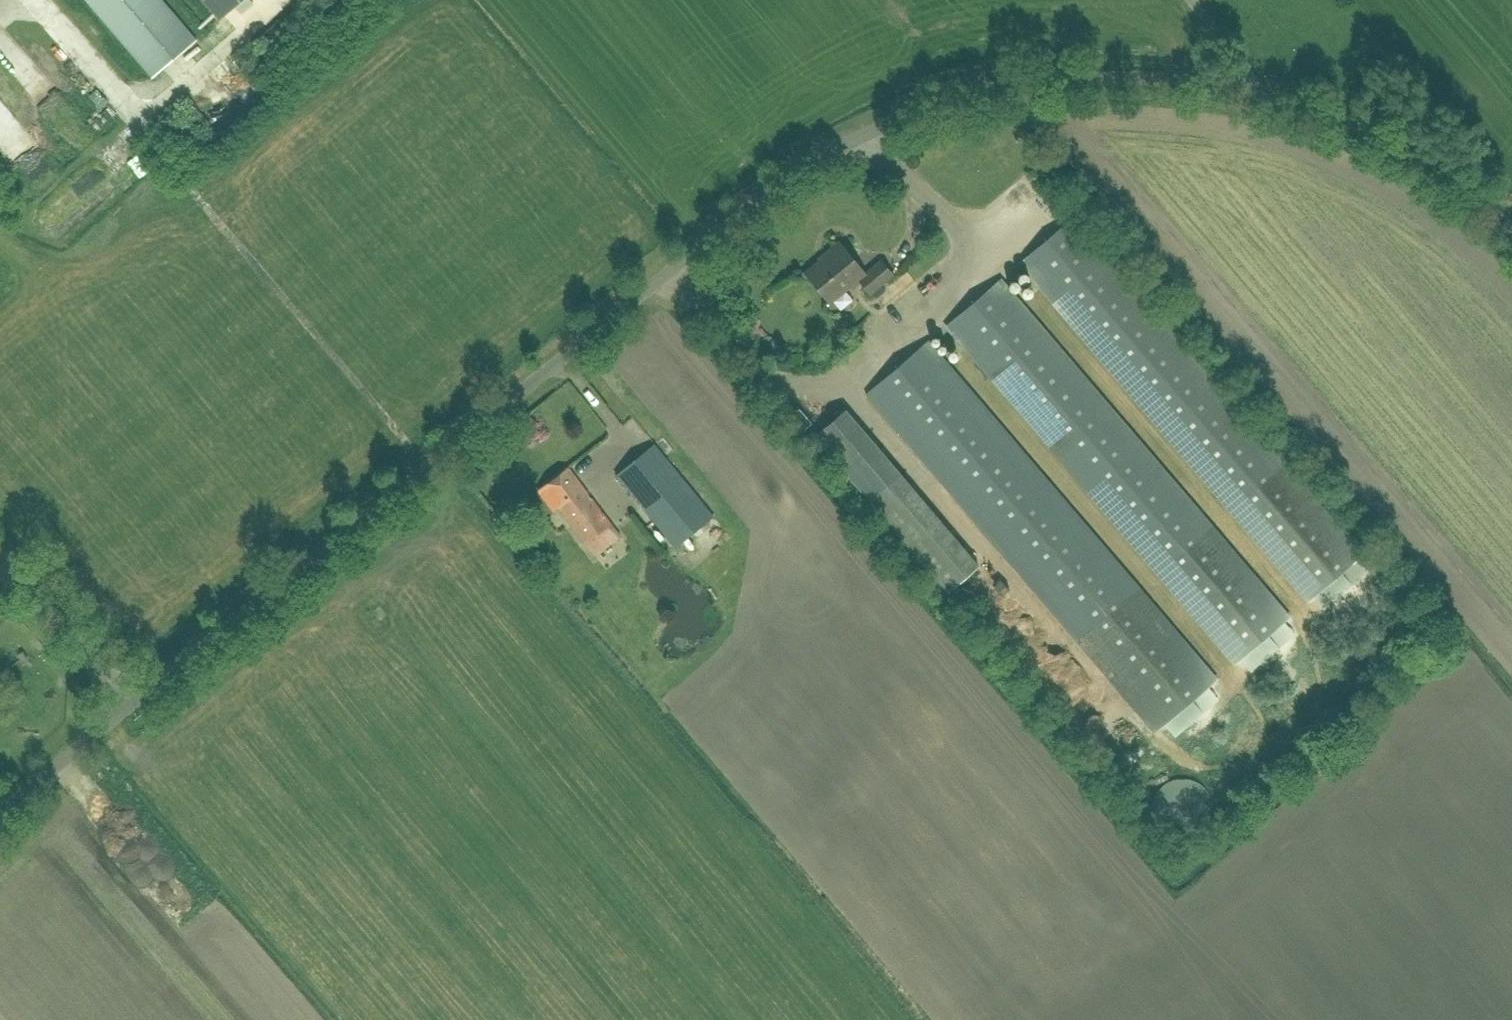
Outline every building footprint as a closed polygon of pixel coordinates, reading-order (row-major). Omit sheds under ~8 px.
[(153,77),(195,40),(161,0),(87,0),(153,77)] [(219,19),(241,0),(203,0),(219,19)] [(1018,264),(1229,511),(1307,602),(1362,555),(1073,217),(1018,264)] [(869,292),(890,274),(880,262),(865,274),(839,242),(824,254),(826,256),(805,273),(829,301),(849,285),(851,287),(859,280),(869,292)] [(949,327),(1161,573),(1238,662),(1292,615),(1003,280),(949,327)] [(1220,678),(1143,589),(931,342),(869,395),(1158,732),(1220,678)] [(802,429),(811,421),(799,406),(789,414),(802,429)] [(978,564),(899,471),(857,423),(844,408),(814,434),(827,449),(869,497),(869,498),(947,590),(978,564)] [(713,514),(655,443),(617,475),(675,546),(713,514)] [(585,542),(611,523),(568,467),(537,490),(538,491),(538,490),(553,510),(558,506),(585,542)]
